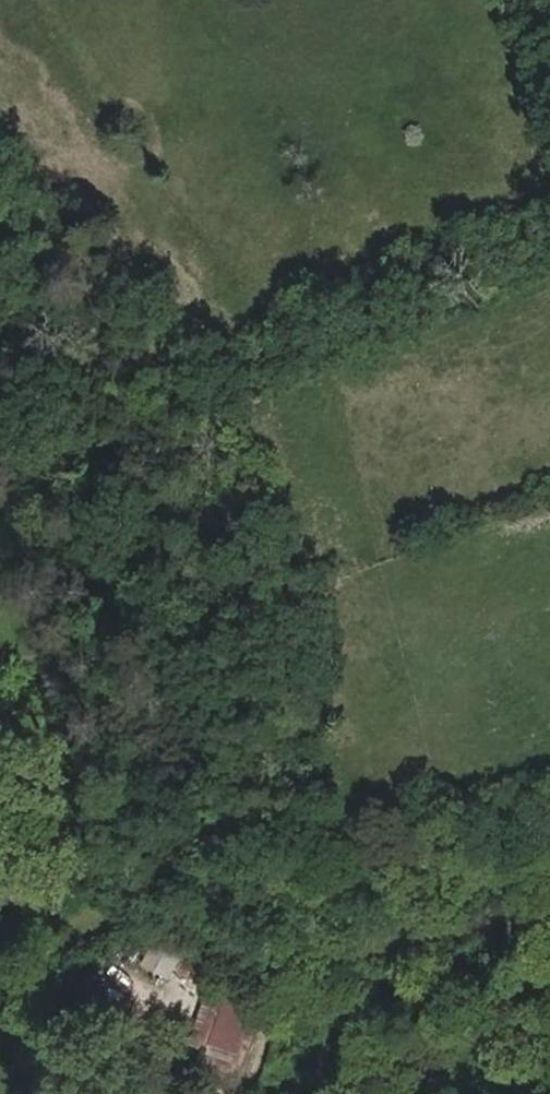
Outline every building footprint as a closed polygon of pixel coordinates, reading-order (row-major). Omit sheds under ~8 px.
[(219,974),(200,954),(187,965),(206,986),(219,974)] [(213,989),(188,1037),(240,1064),(265,1016),(213,989)]
